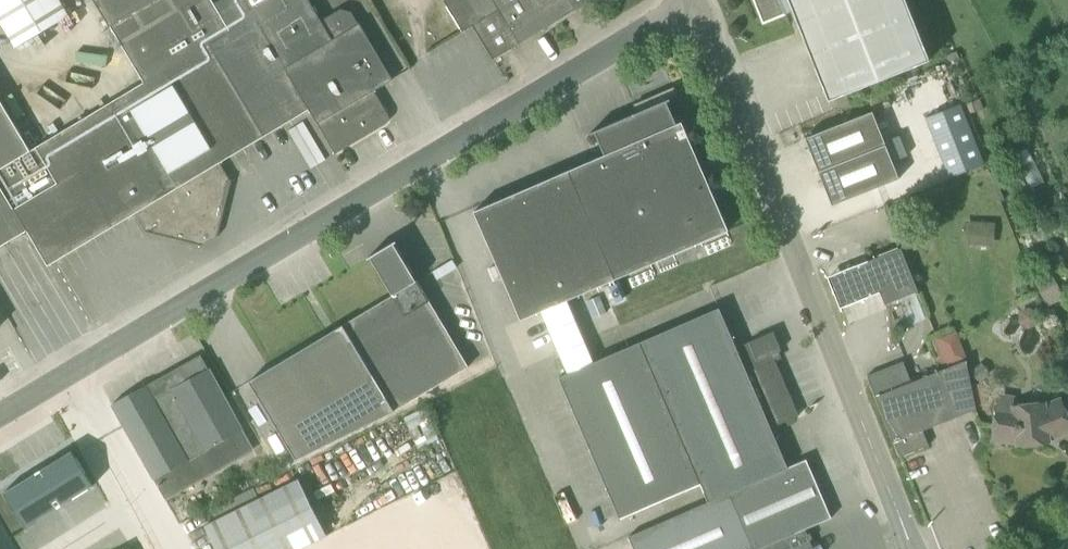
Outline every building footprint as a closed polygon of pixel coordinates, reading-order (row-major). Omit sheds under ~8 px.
[(260,141),(309,110),(316,106),(291,63),(256,0),(221,0),(216,3),(214,0),(98,0),(147,84),(33,151),(16,124),(0,133),(0,248),(27,233),(48,268),(136,215),(146,232),(203,246),(203,245),(217,237),(218,237),(232,181),(222,164),(260,141)] [(59,0),(0,0),(0,22),(17,50),(69,18),(59,0)] [(388,114),(374,91),(393,80),(359,24),(352,11),(340,9),(320,20),(308,0),(256,0),(291,63),(316,106),(309,110),(336,154),(386,125),(388,123),(388,122),(389,120),(389,119),(389,117),(389,115),(388,114)] [(444,1),(462,31),(474,25),(474,26),(499,10),(494,0),(445,0),(444,1)] [(520,44),(575,11),(576,11),(578,10),(572,0),(494,0),(499,10),(474,26),(494,60),(520,44)] [(578,10),(594,0),(572,0),(578,10)] [(764,24),(794,12),(829,101),(930,61),(906,0),(754,0),(764,24)] [(0,97),(0,133),(16,124),(0,97)] [(967,115),(984,108),(980,99),(963,106),(967,115)] [(474,212),(521,320),(541,312),(568,300),(729,231),(682,122),(677,124),(669,106),(639,119),(637,114),(602,129),(602,128),(591,133),(592,135),(595,133),(605,155),(474,212)] [(819,172),(887,145),(873,111),(805,138),(819,172)] [(819,172),(832,206),(900,179),(887,145),(819,172)] [(965,222),(963,245),(994,246),(995,224),(965,222)] [(249,380),(261,400),(296,459),(393,411),(468,365),(417,281),(393,241),(369,255),(392,294),(249,380)] [(901,249),(868,262),(871,268),(880,292),(883,299),(885,305),(918,291),(901,249)] [(883,299),(871,268),(833,282),(845,314),(883,299)] [(1061,294),(1050,273),(1034,282),(1045,302),(1061,294)] [(594,319),(607,313),(600,296),(587,301),(594,319)] [(568,374),(595,362),(568,300),(541,312),(568,374)] [(789,469),(789,468),(771,428),(799,416),(773,355),(781,351),(773,332),(737,348),(720,308),(595,362),(568,374),(559,377),(620,519),(701,484),(709,503),(789,469)] [(948,367),(967,359),(956,331),(930,341),(936,356),(938,355),(941,365),(946,363),(948,367)] [(201,355),(157,380),(210,474),(252,451),(241,431),(245,429),(210,368),(209,369),(201,355)] [(958,417),(975,410),(966,361),(940,371),(958,417)] [(912,382),(904,362),(867,376),(900,457),(929,446),(923,431),(958,417),(940,371),(912,382)] [(112,405),(155,480),(166,499),(210,474),(157,380),(112,405)] [(1067,432),(1067,421),(1058,400),(1039,407),(1039,403),(1013,406),(1014,410),(997,407),(993,439),(1018,443),(1018,445),(1049,442),(1048,433),(1056,432),(1058,436),(1067,432)] [(2,491),(24,526),(93,484),(71,449),(2,491)] [(805,529),(831,518),(806,460),(789,468),(789,469),(709,503),(629,537),(634,548),(814,548),(805,529)] [(205,526),(216,548),(300,548),(327,536),(299,480),(205,526)]
